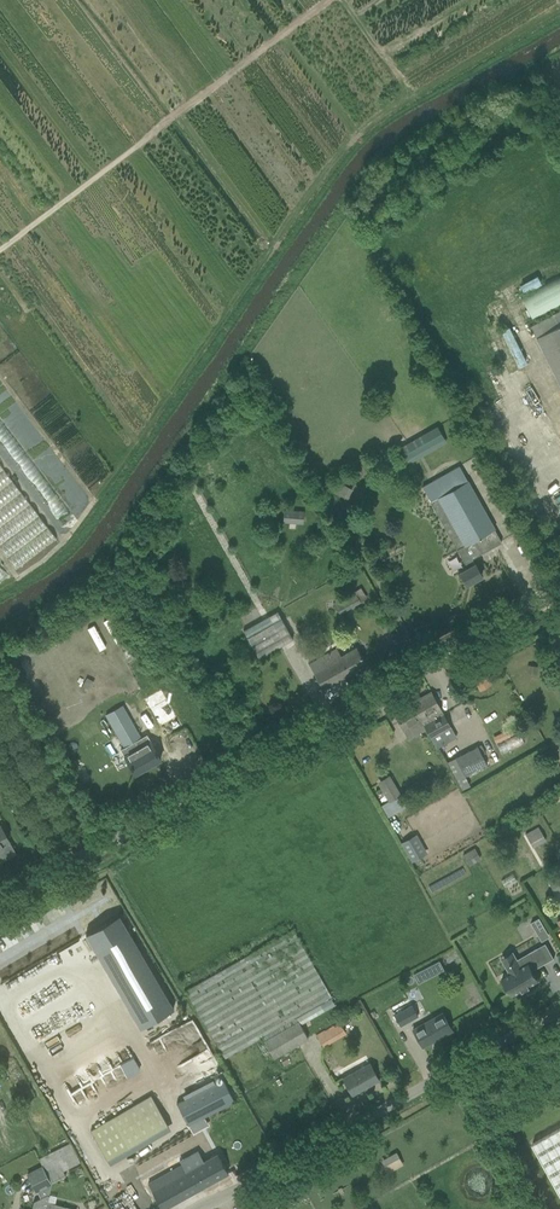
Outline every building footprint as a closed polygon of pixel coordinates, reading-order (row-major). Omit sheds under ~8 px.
[(537,274),(519,283),(523,291),(541,282),(537,274)] [(532,319),(559,304),(559,280),(558,276),(521,296),(532,319)] [(532,325),(538,336),(537,337),(559,382),(559,311),(532,325)] [(510,324),(500,328),(516,366),(526,362),(510,324)] [(0,421),(0,445),(64,527),(75,518),(0,421)] [(437,426),(424,434),(400,447),(407,459),(431,445),(444,438),(437,426)] [(56,539),(0,465),(0,548),(16,569),(56,539)] [(460,571),(467,584),(482,575),(473,559),(501,542),(493,529),(495,529),(468,480),(460,465),(422,486),(430,502),(433,500),(458,549),(457,550),(467,567),(460,571)] [(347,497),(353,488),(340,480),(334,490),(347,497)] [(284,509),(283,522),(303,523),(304,510),(284,509)] [(8,575),(0,564),(0,581),(8,575)] [(333,602),(340,614),(368,598),(361,587),(333,602)] [(278,609),(243,628),(258,656),(293,637),(278,609)] [(85,617),(79,620),(89,640),(95,637),(85,617)] [(69,659),(79,655),(70,630),(61,633),(69,659)] [(420,642),(422,633),(416,632),(414,640),(420,642)] [(324,688),(345,676),(366,664),(356,648),(341,656),(337,649),(310,663),(324,688)] [(528,664),(527,673),(536,674),(538,666),(528,664)] [(472,677),(477,686),(480,691),(491,685),(484,670),(472,677)] [(92,680),(87,677),(81,687),(87,690),(92,680)] [(446,717),(431,692),(424,696),(427,703),(423,705),(426,710),(419,714),(422,719),(437,747),(455,737),(450,727),(451,726),(446,717)] [(424,696),(395,713),(401,723),(404,729),(422,719),(419,714),(426,710),(423,705),(427,703),(424,696)] [(184,697),(168,707),(177,725),(194,715),(184,697)] [(125,755),(135,773),(150,764),(160,758),(150,740),(146,743),(142,737),(141,737),(129,716),(113,726),(125,747),(130,744),(133,750),(125,755)] [(455,757),(465,775),(487,764),(478,745),(455,757)] [(406,806),(399,795),(401,794),(389,774),(377,781),(388,801),(381,805),(388,817),(406,806)] [(2,861),(17,853),(0,824),(0,858),(2,861)] [(538,825),(526,832),(534,847),(546,840),(538,825)] [(417,833),(401,843),(412,862),(428,853),(417,833)] [(179,1004),(125,909),(92,929),(146,1023),(179,1004)] [(540,936),(548,931),(540,917),(531,922),(540,936)] [(262,1036),(275,1057),(308,1038),(300,1024),(335,1004),(331,997),(332,997),(293,930),(187,991),(225,1057),(262,1036)] [(522,966),(518,959),(506,966),(510,973),(503,977),(513,995),(523,990),(530,986),(529,986),(539,980),(533,970),(547,962),(538,947),(529,952),(533,960),(522,966)] [(439,960),(430,965),(435,974),(444,970),(439,960)] [(416,1017),(418,1015),(412,1004),(394,1014),(400,1025),(403,1024),(416,1017)] [(413,1029),(423,1046),(452,1030),(443,1013),(413,1029)] [(194,1054),(208,1047),(195,1020),(181,1027),(194,1054)] [(328,1027),(316,1034),(324,1047),(347,1033),(339,1021),(336,1023),(334,1025),(333,1024),(331,1026),(328,1028),(328,1027)] [(379,1080),(374,1069),(369,1062),(342,1077),(352,1095),(379,1080)] [(0,1076),(0,1091),(3,1096),(11,1091),(1,1075),(0,1076)] [(223,1079),(177,1103),(188,1124),(234,1100),(223,1079)] [(243,1133),(257,1124),(240,1097),(195,1125),(203,1138),(223,1126),(236,1146),(247,1139),(243,1133)] [(124,1110),(90,1130),(111,1164),(132,1152),(144,1145),(124,1110)] [(533,1145),(559,1193),(559,1130),(533,1145)] [(147,1182),(162,1208),(228,1172),(218,1153),(201,1162),(188,1138),(172,1147),(181,1164),(147,1182)] [(57,1158),(74,1149),(71,1142),(53,1151),(57,1158)] [(382,1158),(389,1171),(403,1164),(397,1151),(382,1158)] [(51,1184),(65,1176),(66,1176),(63,1170),(62,1171),(52,1152),(39,1159),(42,1165),(51,1184)] [(352,1159),(350,1166),(358,1168),(360,1160),(352,1159)] [(51,1184),(42,1165),(27,1174),(36,1192),(51,1184)] [(102,1185),(112,1208),(127,1208),(115,1180),(102,1185)] [(49,1194),(47,1194),(34,1201),(32,1208),(46,1208),(49,1194)] [(46,1208),(65,1208),(66,1206),(61,1205),(48,1202),(49,1194),(46,1208)] [(269,1200),(254,1208),(274,1208),(269,1200)]
